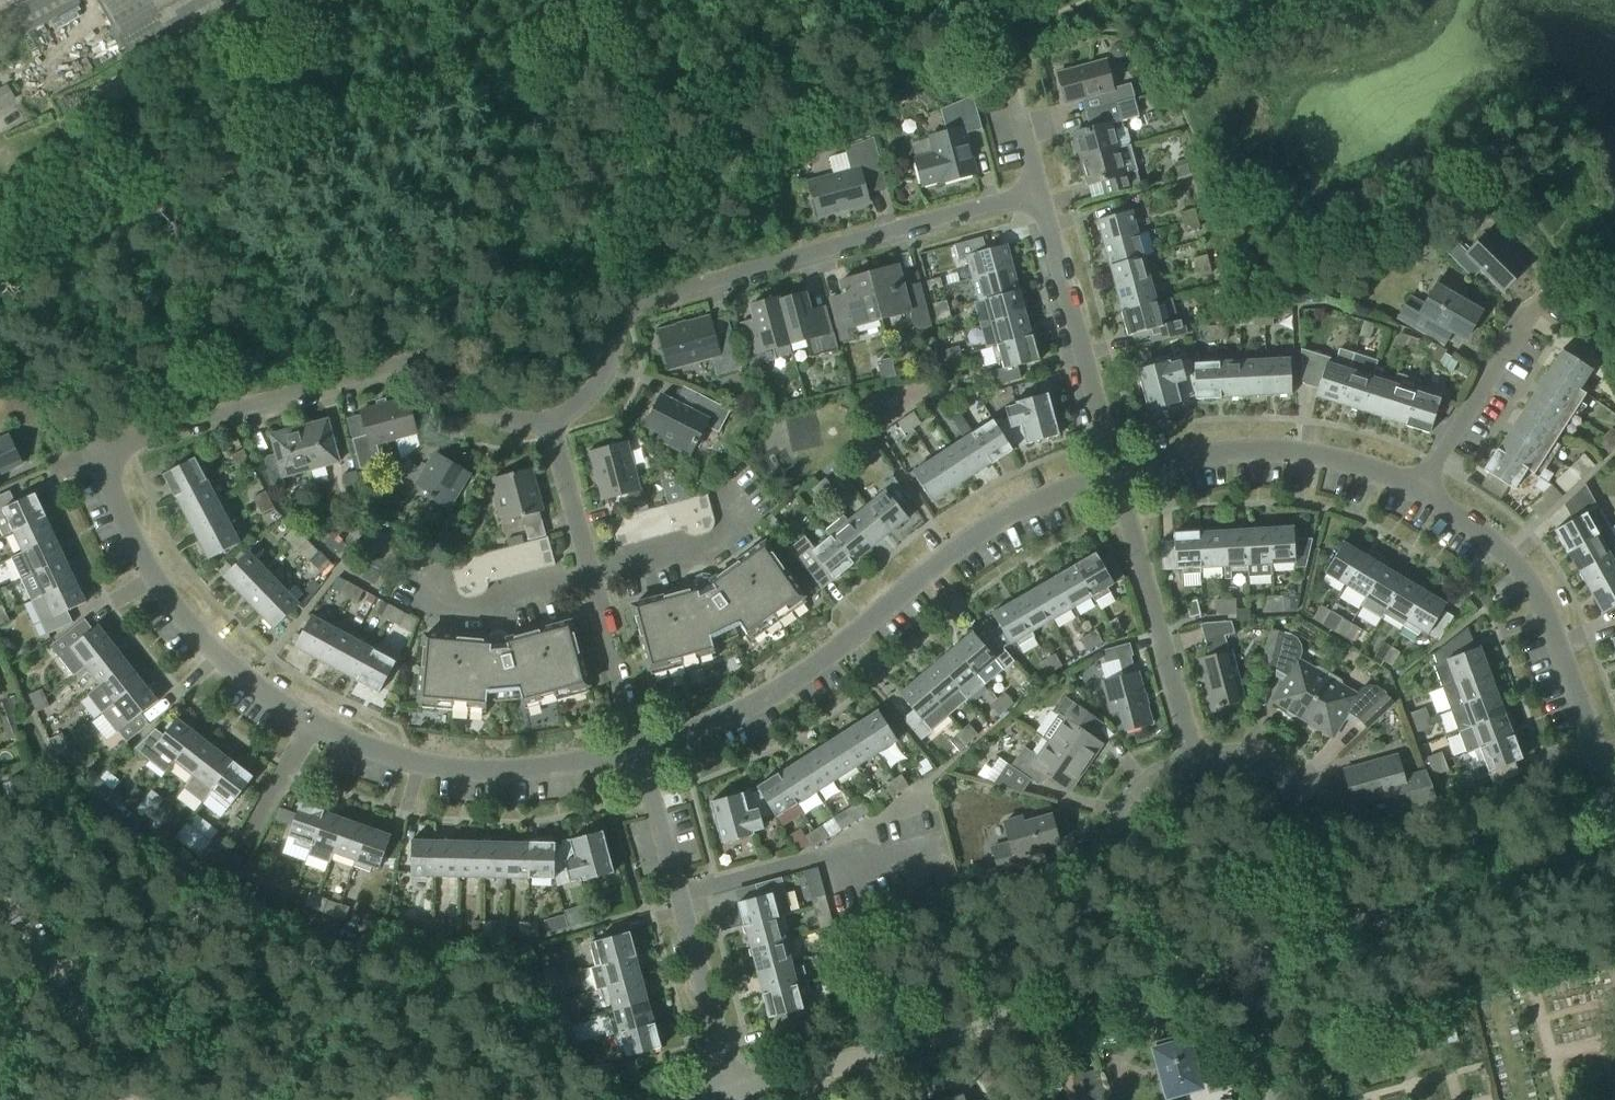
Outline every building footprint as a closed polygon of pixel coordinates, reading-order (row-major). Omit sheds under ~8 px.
[(36,29),(35,28),(80,3),(78,0),(32,0),(0,18),(0,28),(9,43),(36,29)] [(141,74),(179,52),(270,0),(97,0),(141,74)] [(1125,51),(1121,45),(1113,46),(1111,53),(1116,59),(1123,58),(1125,51)] [(1113,90),(1105,61),(1058,74),(1066,104),(1099,95),(1103,108),(1134,100),(1135,100),(1131,85),(1113,90)] [(0,89),(0,107),(15,99),(8,84),(0,89)] [(943,183),(976,174),(965,134),(982,129),(973,97),(941,110),(947,133),(931,137),(935,154),(915,160),(922,186),(942,181),(943,183)] [(1097,127),(1075,133),(1082,159),(1130,146),(1130,145),(1130,142),(1127,129),(1123,127),(1122,121),(1139,117),(1134,100),(1103,108),(1092,111),(1097,127)] [(819,217),(869,204),(862,177),(883,171),(874,138),(845,149),(851,171),(810,182),(819,217)] [(131,151),(125,140),(116,145),(123,156),(131,151)] [(1141,185),(1137,172),(1130,146),(1082,159),(1089,186),(1112,179),(1115,192),(1141,185)] [(1175,167),(1178,178),(1190,175),(1187,164),(1175,167)] [(1184,223),(1197,219),(1195,210),(1181,214),(1184,223)] [(1138,235),(1132,211),(1097,221),(1097,222),(1098,222),(1104,244),(1138,235)] [(1186,232),(1200,228),(1197,219),(1184,223),(1186,232)] [(1154,255),(1148,233),(1138,236),(1138,235),(1104,244),(1110,267),(1144,258),(1154,255)] [(1525,269),(1488,233),(1468,254),(1457,244),(1448,254),(1470,276),(1479,267),(1504,291),(1525,269)] [(986,251),(983,238),(955,246),(959,259),(967,257),(973,280),(1013,269),(1007,247),(1008,246),(1008,245),(986,251)] [(1196,268),(1209,265),(1207,256),(1194,259),(1196,268)] [(1117,290),(1150,281),(1144,258),(1110,267),(1117,290)] [(1198,277),(1212,274),(1209,265),(1196,268),(1198,277)] [(1019,292),(1013,269),(973,280),(979,303),(985,301),(1019,292)] [(910,294),(904,291),(899,270),(871,278),(870,278),(882,320),(905,314),(908,322),(921,330),(932,327),(922,291),(910,294)] [(882,320),(870,278),(871,278),(870,274),(841,282),(849,312),(835,316),(842,341),(856,337),(853,326),(881,319),(881,320),(882,320)] [(1482,312),(1461,300),(1466,292),(1441,277),(1424,306),(1411,298),(1398,319),(1433,339),(1440,326),(1465,341),(1482,312)] [(929,291),(943,288),(940,279),(927,282),(929,291)] [(1157,303),(1156,303),(1150,281),(1117,290),(1123,312),(1121,312),(1121,313),(1157,303)] [(991,324),(1025,314),(1019,292),(985,301),(991,324)] [(814,324),(806,294),(779,301),(779,299),(778,299),(790,345),(806,340),(811,358),(838,351),(830,320),(814,324)] [(752,367),(777,360),(774,349),(790,345),(778,299),(750,306),(758,334),(744,337),(752,367)] [(1178,322),(1172,299),(1156,303),(1157,303),(1121,313),(1128,337),(1149,331),(1152,344),(1187,334),(1183,321),(1178,322)] [(936,314),(949,311),(947,302),(933,305),(936,314)] [(938,323),(951,320),(949,311),(936,314),(938,323)] [(1255,327),(1274,326),(1273,312),(1254,313),(1255,327)] [(1031,337),(1025,314),(991,324),(997,346),(998,346),(1033,337),(1033,336),(1031,337)] [(716,340),(710,318),(659,332),(669,369),(712,358),(717,376),(742,369),(733,336),(716,340)] [(1370,340),(1375,326),(1364,322),(1359,337),(1370,340)] [(1208,341),(1227,340),(1226,326),(1207,327),(1208,341)] [(1405,352),(1410,337),(1401,334),(1396,349),(1405,352)] [(1039,361),(1033,337),(998,346),(997,346),(992,347),(997,365),(1002,363),(1004,369),(990,372),(993,386),(1021,379),(1018,366),(1039,361)] [(1414,355),(1419,341),(1410,337),(1405,352),(1414,355)] [(1439,365),(1447,351),(1437,345),(1429,359),(1439,365)] [(948,360),(961,356),(959,347),(946,351),(948,360)] [(1336,361),(1301,349),(1302,370),(1322,376),(1315,398),(1317,398),(1317,397),(1339,404),(1350,371),(1355,355),(1340,350),(1336,361)] [(1534,475),(1586,395),(1579,390),(1592,370),(1561,351),(1561,352),(1562,353),(1498,451),(1497,450),(1484,471),(1514,491),(1527,471),(1534,475)] [(1362,411),(1373,377),(1372,377),(1377,362),(1355,355),(1350,371),(1339,404),(1362,411)] [(950,369),(964,365),(961,356),(948,360),(950,369)] [(1194,364),(1194,359),(1171,365),(1170,361),(1137,370),(1148,412),(1181,403),(1181,401),(1196,397),(1196,401),(1221,399),(1221,398),(1291,395),(1291,396),(1292,396),(1290,360),(1194,364)] [(1395,385),(1384,419),(1406,426),(1405,427),(1406,427),(1417,392),(1418,387),(1420,382),(1398,375),(1395,384),(1395,385)] [(1384,419),(1395,385),(1395,384),(1373,377),(1362,411),(1384,419)] [(1442,394),(1418,387),(1417,392),(1406,427),(1429,434),(1442,394)] [(1010,447),(1015,446),(1026,443),(1026,445),(1059,436),(1048,394),(1015,403),(1016,407),(1006,410),(1008,420),(995,423),(1010,447)] [(695,412),(662,396),(646,427),(661,434),(658,440),(690,456),(705,426),(719,433),(730,411),(703,397),(695,412)] [(959,412),(967,407),(959,396),(951,401),(959,412)] [(361,470),(382,464),(377,445),(417,434),(407,399),(361,412),(368,436),(353,440),(361,470)] [(951,401),(943,406),(951,418),(959,412),(951,401)] [(913,429),(921,424),(914,413),(906,418),(913,429)] [(906,418),(898,423),(906,435),(913,429),(906,418)] [(311,470),(339,463),(328,421),(299,428),(311,470)] [(1013,451),(1010,447),(995,423),(993,421),(973,434),(991,464),(992,465),(1013,451)] [(273,489),(285,485),(283,478),(311,470),(299,428),(271,436),(277,459),(265,463),(271,484),(273,489)] [(1614,448),(1614,432),(1612,429),(1598,443),(1608,454),(1614,448)] [(972,476),(991,464),(973,434),(953,447),(972,476)] [(22,464),(9,437),(0,441),(0,475),(22,464)] [(873,458),(880,452),(871,441),(864,447),(873,458)] [(639,490),(627,444),(591,453),(604,500),(628,493),(632,510),(647,506),(642,489),(639,490)] [(952,489),(972,476),(953,447),(933,460),(952,489)] [(236,465),(248,458),(243,450),(231,457),(236,465)] [(409,459),(389,477),(398,486),(407,478),(432,493),(430,498),(449,510),(470,475),(435,454),(427,466),(423,464),(417,469),(409,459)] [(1566,494),(1595,467),(1584,456),(1555,483),(1566,494)] [(240,473),(252,467),(248,458),(236,465),(240,473)] [(175,498),(176,497),(176,496),(207,480),(195,459),(163,475),(175,498)] [(933,504),(934,503),(933,502),(952,489),(933,460),(913,473),(933,504)] [(500,495),(495,497),(501,518),(506,516),(507,521),(522,517),(525,528),(529,540),(546,535),(542,523),(539,512),(541,512),(529,470),(495,479),(500,495)] [(349,502),(363,499),(357,472),(343,476),(349,502)] [(673,478),(662,481),(668,504),(691,498),(673,478)] [(885,492),(867,507),(889,534),(907,519),(908,520),(909,519),(900,508),(910,499),(893,478),(881,488),(885,492)] [(827,495),(834,490),(825,479),(818,485),(827,495)] [(1551,486),(1540,479),(1534,488),(1543,494),(1528,507),(1539,519),(1562,497),(1551,486)] [(187,517),(218,501),(207,480),(176,496),(176,497),(187,517)] [(820,501),(827,495),(818,485),(811,491),(820,501)] [(1566,553),(1603,532),(1609,529),(1585,485),(1563,505),(1572,521),(1554,532),(1566,553)] [(10,492),(0,496),(0,529),(3,536),(46,516),(36,494),(16,503),(10,492)] [(258,507),(270,500),(266,492),(253,498),(258,507)] [(707,495),(658,508),(665,533),(683,528),(684,530),(685,531),(686,533),(689,535),(691,536),(693,537),(695,537),(697,537),(707,534),(708,534),(710,533),(711,531),(713,529),(714,527),(714,526),(715,524),(715,522),(714,520),(707,495)] [(262,515),(274,509),(270,500),(258,507),(262,515)] [(198,538),(229,522),(218,501),(187,517),(198,538)] [(871,549),(889,534),(867,507),(849,522),(871,549)] [(646,511),(653,536),(665,533),(658,508),(646,511)] [(634,515),(641,539),(653,536),(646,511),(634,515)] [(773,531),(781,525),(772,514),(764,520),(773,531)] [(634,515),(622,518),(629,543),(641,539),(634,515)] [(55,538),(45,517),(47,517),(46,516),(3,536),(4,537),(14,533),(23,553),(55,538)] [(848,522),(843,517),(826,531),(830,537),(853,565),(854,564),(853,563),(871,549),(849,522),(848,522)] [(610,521),(617,546),(629,543),(622,518),(611,521),(611,520),(610,521)] [(208,560),(240,543),(229,522),(198,538),(209,559),(207,559),(208,560)] [(1294,540),(1293,527),(1292,527),(1292,528),(1270,529),(1271,565),(1294,563),(1294,569),(1306,568),(1312,539),(1294,540)] [(291,545),(301,535),(295,529),(285,539),(291,545)] [(1271,565),(1270,529),(1246,531),(1248,572),(1248,577),(1271,576),(1271,565)] [(1614,552),(1614,539),(1609,529),(1603,532),(1566,553),(1567,553),(1568,553),(1579,573),(1614,552)] [(1248,572),(1246,531),(1223,532),(1225,567),(1224,567),(1225,581),(1231,580),(1230,573),(1248,572)] [(1200,569),(1198,532),(1174,534),(1174,541),(1161,542),(1163,571),(1183,570),(1183,575),(1201,574),(1201,569),(1200,569)] [(1225,567),(1223,532),(1199,533),(1199,532),(1198,532),(1200,569),(1201,569),(1224,567),(1225,567)] [(298,552),(308,542),(301,535),(291,545),(298,552)] [(536,541),(543,566),(555,563),(548,537),(547,538),(536,541)] [(815,549),(805,537),(789,550),(808,573),(820,563),(835,580),(853,565),(830,537),(815,549)] [(65,560),(55,538),(23,553),(11,559),(21,580),(65,560)] [(536,541),(524,544),(531,570),(543,566),(536,541)] [(1346,586),(1363,556),(1344,544),(1345,543),(1344,542),(1325,574),(1346,586)] [(524,544),(512,547),(519,573),(531,570),(524,544)] [(807,603),(766,544),(711,582),(708,579),(703,578),(699,580),(697,584),(697,589),(633,606),(652,676),(717,658),(712,640),(741,626),(752,642),(807,603)] [(500,551),(506,576),(519,573),(512,547),(500,551)] [(488,581),(506,576),(500,551),(451,564),(458,590),(458,592),(459,592),(460,594),(461,595),(462,596),(464,597),(467,598),(469,598),(472,598),(480,596),(482,595),(484,594),(486,592),(487,591),(488,589),(488,587),(489,585),(489,584),(488,582),(488,581)] [(1614,580),(1614,552),(1579,573),(1590,593),(1614,580)] [(240,596),(266,570),(249,553),(223,578),(240,596)] [(1100,560),(1096,553),(1075,566),(1093,597),(1092,597),(1095,602),(1111,593),(1108,588),(1125,579),(1111,554),(1100,560)] [(1366,598),(1383,568),(1363,556),(1346,586),(1366,598)] [(31,602),(75,581),(65,560),(21,580),(31,602)] [(325,577),(335,567),(328,561),(318,571),(325,577)] [(1073,609),(1092,597),(1093,597),(1075,566),(1074,566),(1075,567),(1055,579),(1073,609)] [(1382,619),(1384,615),(1404,580),(1383,568),(1366,598),(1367,599),(1361,607),(1382,619)] [(257,612),(282,587),(266,570),(240,596),(257,612)] [(1052,621),(1073,609),(1055,579),(1034,590),(1052,621)] [(1404,627),(1424,592),(1404,580),(1384,615),(1404,627)] [(1590,593),(1602,614),(1601,614),(1601,615),(1614,608),(1614,580),(1590,593)] [(85,602),(75,581),(31,602),(47,636),(69,625),(63,613),(87,603),(86,601),(85,602)] [(305,592),(312,598),(321,587),(313,581),(305,592)] [(349,599),(356,587),(347,582),(341,595),(349,599)] [(273,630),(299,605),(282,587),(257,612),(273,628),(272,629),(273,630)] [(357,604),(364,591),(356,587),(349,599),(357,604)] [(1031,633),(1032,632),(1052,621),(1034,590),(1014,602),(1031,633)] [(1444,604),(1424,592),(1404,627),(1419,636),(1422,631),(1439,642),(1453,617),(1442,611),(1446,604),(1445,603),(1444,604)] [(1264,614),(1274,613),(1273,597),(1263,598),(1264,614)] [(1274,613),(1284,613),(1283,597),(1273,597),(1274,613)] [(1190,619),(1201,616),(1197,600),(1186,603),(1186,606),(1190,619)] [(1217,616),(1227,616),(1226,600),(1216,601),(1217,616)] [(1227,616),(1236,615),(1236,600),(1226,600),(1227,616)] [(1031,633),(1014,602),(994,614),(993,613),(992,613),(1010,645),(1017,641),(1019,646),(1035,637),(1032,632),(1031,633)] [(390,622),(397,609),(389,605),(382,617),(390,622)] [(1177,622),(1190,619),(1186,606),(1174,609),(1177,622)] [(1322,625),(1331,612),(1321,606),(1313,620),(1322,625)] [(399,626),(405,614),(397,609),(390,622),(399,626)] [(10,622),(6,613),(0,616),(0,626),(10,622)] [(317,659),(333,628),(312,616),(294,648),(296,649),(296,648),(317,659)] [(1115,636),(1124,631),(1117,619),(1108,624),(1115,636)] [(1343,638),(1351,624),(1342,619),(1334,633),(1343,638)] [(1228,653),(1225,637),(1235,634),(1231,622),(1206,624),(1201,625),(1205,642),(1210,658),(1200,660),(1213,708),(1218,707),(1218,709),(1223,708),(1223,706),(1243,700),(1230,652),(1228,653)] [(590,692),(571,623),(507,640),(505,636),(501,634),(496,634),(493,637),(491,642),(425,636),(419,708),(486,714),(488,694),(520,691),(525,710),(590,692)] [(1351,643),(1359,629),(1351,624),(1343,638),(1351,643)] [(113,645),(99,627),(100,626),(99,625),(82,639),(74,629),(51,646),(60,658),(71,649),(75,653),(71,657),(82,671),(86,668),(86,667),(113,645)] [(337,670),(354,639),(333,628),(317,659),(337,670)] [(1473,650),(1468,635),(1465,632),(1468,629),(1467,628),(1433,655),(1434,656),(1435,655),(1438,663),(1433,665),(1442,688),(1450,685),(1488,672),(1480,649),(1481,649),(1481,648),(1473,650)] [(1312,669),(1299,661),(1301,654),(1301,646),(1297,639),(1290,635),(1272,630),(1262,666),(1276,670),(1288,677),(1273,701),(1286,709),(1287,714),(1294,718),(1298,717),(1304,720),(1330,674),(1318,668),(1312,669)] [(1095,648),(1100,645),(1103,643),(1096,631),(1088,636),(1095,648)] [(987,649),(972,632),(971,633),(972,634),(954,649),(977,675),(976,676),(980,680),(994,669),(990,664),(995,661),(1004,672),(1015,662),(997,641),(987,649)] [(1087,652),(1095,648),(1088,636),(1080,640),(1087,652)] [(357,683),(375,651),(354,639),(337,670),(357,681),(357,682),(357,683)] [(1383,662),(1391,648),(1383,643),(1375,657),(1383,662)] [(1136,674),(1131,657),(1133,657),(1130,644),(1101,652),(1105,664),(1119,660),(1123,677),(1103,683),(1111,713),(1120,711),(1126,731),(1151,724),(1138,673),(1136,674)] [(100,686),(128,664),(113,645),(86,667),(86,668),(100,686)] [(1392,667),(1400,653),(1391,648),(1383,662),(1392,667)] [(959,691),(976,676),(977,675),(954,649),(936,664),(959,691)] [(379,694),(396,662),(375,651),(357,683),(379,694)] [(1054,671),(1062,667),(1055,655),(1047,659),(1054,671)] [(1046,676),(1054,671),(1047,659),(1039,664),(1046,676)] [(102,714),(143,683),(128,664),(100,686),(87,696),(102,714)] [(950,716),(967,701),(959,691),(936,664),(918,679),(941,706),(941,705),(945,710),(950,716)] [(1450,711),(1463,706),(1497,694),(1488,672),(1450,685),(1442,688),(1450,711)] [(1357,696),(1343,687),(1341,681),(1330,674),(1304,720),(1308,722),(1309,727),(1316,731),(1320,730),(1333,738),(1348,713),(1357,718),(1367,730),(1395,704),(1383,692),(1382,692),(1376,687),(1369,687),(1361,690),(1357,696)] [(941,706),(918,679),(901,694),(900,693),(899,694),(913,711),(903,719),(921,741),(933,732),(923,721),(928,717),(931,721),(945,710),(941,705),(941,706)] [(157,701),(143,683),(102,714),(117,733),(119,732),(127,743),(149,725),(141,715),(159,701),(158,700),(157,701)] [(1406,702),(1421,697),(1417,686),(1402,692),(1406,702)] [(33,704),(46,698),(42,690),(29,696),(33,704)] [(1007,710),(1014,704),(1005,694),(998,700),(1007,710)] [(1459,733),(1505,717),(1497,694),(1463,706),(1450,711),(1459,733)] [(37,713),(50,707),(46,698),(33,704),(37,713)] [(1042,738),(1049,742),(1085,768),(1102,744),(1083,731),(1093,717),(1065,698),(1055,712),(1058,714),(1042,738)] [(1000,716),(1007,710),(998,700),(991,706),(1000,716)] [(1414,723),(1429,718),(1425,709),(1411,714),(1414,723)] [(872,757),(897,741),(878,710),(877,711),(877,712),(853,728),(872,757)] [(11,714),(0,718),(0,719),(7,739),(19,735),(11,714)] [(1512,737),(1505,717),(1459,733),(1466,754),(1474,751),(1514,737),(1513,736),(1512,737)] [(175,762),(196,734),(178,720),(179,719),(178,718),(164,736),(156,729),(135,749),(166,774),(175,762)] [(1417,733),(1432,727),(1429,718),(1414,723),(1417,733)] [(971,742),(978,735),(969,725),(962,731),(971,742)] [(847,773),(872,757),(853,728),(828,744),(847,773)] [(54,748),(66,742),(62,734),(50,740),(54,748)] [(193,777),(215,749),(196,734),(175,762),(193,776),(193,777)] [(1519,775),(1515,763),(1522,760),(1514,737),(1474,751),(1480,768),(1486,766),(1493,785),(1519,775)] [(58,757),(63,754),(70,751),(66,742),(54,748),(58,757)] [(1069,791),(1085,768),(1049,742),(1039,757),(1024,748),(1011,767),(1000,759),(984,782),(1023,792),(1031,781),(1038,786),(1046,775),(1069,791)] [(822,789),(847,773),(828,744),(803,759),(822,789)] [(233,763),(215,749),(193,777),(193,776),(185,788),(203,802),(208,795),(212,791),(234,762),(233,763)] [(1430,768),(1445,762),(1442,753),(1427,758),(1430,768)] [(1397,756),(1344,771),(1354,805),(1393,795),(1398,811),(1434,801),(1425,771),(1402,777),(1397,756)] [(798,805),(822,789),(803,759),(779,775),(798,805)] [(228,811),(254,777),(234,762),(212,791),(208,795),(228,811)] [(1434,777),(1449,771),(1445,762),(1430,768),(1434,777)] [(777,818),(798,805),(779,775),(778,774),(757,788),(760,792),(755,793),(762,819),(775,815),(777,818)] [(955,785),(946,775),(935,785),(944,795),(955,785)] [(901,792),(909,787),(901,776),(894,781),(901,792)] [(11,801),(25,795),(19,780),(5,785),(11,801)] [(894,781),(886,786),(893,797),(901,792),(894,781)] [(133,793),(127,801),(138,809),(147,797),(140,792),(133,793)] [(764,829),(762,819),(755,793),(744,796),(743,794),(710,803),(722,844),(755,835),(754,832),(764,829)] [(861,818),(869,813),(862,801),(854,806),(861,818)] [(310,851),(312,846),(312,845),(324,811),(301,803),(297,814),(293,826),(289,837),(295,840),(293,845),(310,851)] [(854,806),(846,811),(853,823),(861,818),(854,806)] [(157,824),(165,813),(158,807),(149,818),(157,824)] [(280,808),(275,820),(284,823),(293,826),(297,814),(289,811),(280,808)] [(330,865),(334,853),(345,820),(324,813),(324,811),(312,845),(312,846),(310,851),(308,857),(330,865)] [(164,829),(173,818),(165,813),(157,824),(164,829)] [(1059,844),(1051,816),(1024,823),(1022,818),(1004,823),(1010,844),(992,848),(999,874),(1029,866),(1025,853),(1059,844)] [(356,861),(368,828),(345,820),(334,853),(356,861)] [(821,844),(829,838),(821,827),(814,832),(821,844)] [(390,836),(368,828),(356,861),(354,866),(371,872),(373,867),(379,869),(391,835),(390,835),(390,836)] [(581,882),(614,873),(603,832),(570,841),(571,843),(560,845),(567,871),(570,881),(580,878),(581,882)] [(814,832),(806,837),(812,846),(813,849),(821,844),(814,832)] [(222,840),(217,847),(225,853),(231,846),(222,840)] [(442,877),(443,842),(413,841),(413,840),(412,840),(411,876),(442,877)] [(471,877),(472,843),(443,842),(442,877),(471,877)] [(500,878),(501,843),(472,843),(471,877),(500,878)] [(529,879),(530,844),(501,843),(500,878),(529,879)] [(555,847),(555,843),(530,843),(530,844),(529,879),(555,880),(555,874),(567,871),(560,845),(555,847)] [(393,844),(390,856),(399,858),(401,846),(393,844)] [(269,877),(264,892),(291,902),(296,887),(269,877)] [(785,917),(792,914),(782,878),(755,885),(759,898),(738,903),(744,927),(785,916),(785,917)] [(314,910),(318,897),(310,894),(305,907),(314,910)] [(814,908),(828,904),(825,895),(812,899),(814,908)] [(323,913),(327,900),(318,897),(314,910),(323,913)] [(817,917),(830,913),(828,904),(814,908),(817,917)] [(345,921),(350,908),(341,905),(336,918),(345,921)] [(352,923),(376,932),(380,920),(356,912),(352,923)] [(789,933),(785,917),(785,916),(744,927),(744,928),(746,927),(752,949),(785,940),(784,934),(789,933)] [(425,921),(425,934),(434,935),(434,921),(425,921)] [(443,935),(444,921),(434,921),(434,935),(443,935)] [(473,922),(472,936),(482,936),(482,922),(473,922)] [(491,936),(491,922),(482,922),(482,936),(491,936)] [(520,923),(519,937),(529,937),(529,923),(520,923)] [(538,937),(538,923),(529,923),(529,937),(538,937)] [(596,967),(637,956),(630,932),(595,942),(597,949),(592,950),(596,967)] [(758,972),(791,963),(790,957),(795,955),(791,938),(785,940),(752,949),(758,972)] [(827,954),(840,950),(838,941),(824,944),(827,954)] [(829,963),(843,959),(840,950),(827,954),(829,963)] [(602,990),(642,979),(636,957),(637,957),(637,956),(596,967),(596,968),(591,969),(597,991),(602,989),(602,990)] [(793,969),(791,963),(758,972),(764,994),(762,995),(808,983),(804,966),(793,969)] [(546,981),(559,977),(557,968),(543,972),(546,981)] [(559,977),(546,981),(552,1003),(565,999),(562,986),(559,977)] [(614,1011),(648,1002),(642,979),(602,990),(607,1007),(612,1005),(614,1011)] [(818,1019),(808,983),(762,995),(769,1019),(777,1017),(780,1030),(818,1019)] [(654,1024),(648,1002),(614,1011),(616,1017),(610,1019),(615,1035),(655,1024),(654,1024)] [(558,1026),(572,1023),(569,1014),(556,1017),(558,1026)] [(561,1035),(574,1032),(572,1023),(558,1026),(561,1035)] [(627,1058),(662,1048),(655,1024),(615,1035),(619,1052),(625,1051),(627,1058)] [(1444,1045),(1458,1042),(1454,1025),(1426,1033),(1430,1049),(1444,1045)] [(1176,1037),(1155,1043),(1164,1073),(1160,1074),(1167,1099),(1184,1094),(1183,1090),(1201,1085),(1197,1070),(1202,1069),(1196,1048),(1191,1049),(1188,1040),(1178,1043),(1176,1037)] [(568,1058),(582,1054),(579,1045),(566,1049),(568,1058)] [(1081,1076),(1068,1079),(1073,1099),(1087,1099),(1081,1076)]
